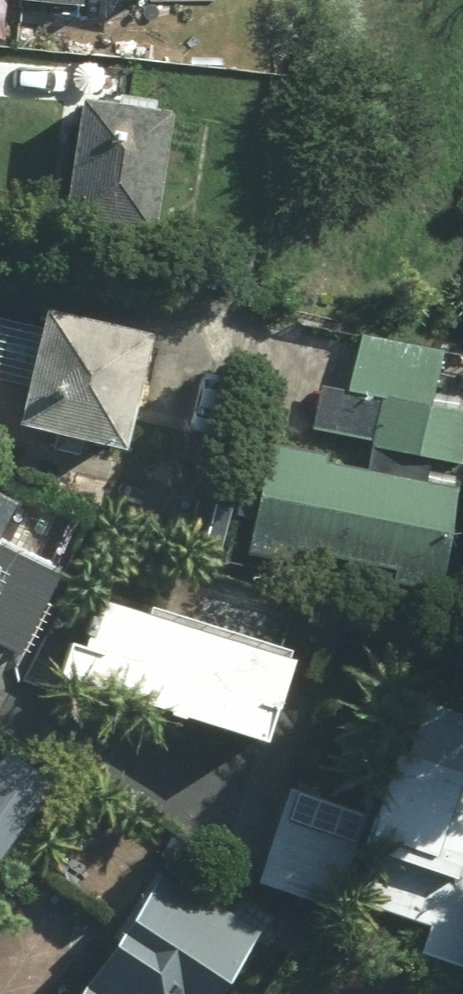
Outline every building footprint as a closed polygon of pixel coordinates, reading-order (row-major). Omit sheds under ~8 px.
[(10,2),(40,3),(40,10),(80,11),(81,5),(152,8),(152,0),(10,0),(10,2)] [(164,121),(65,107),(49,228),(148,241),(164,121)] [(140,344),(39,320),(13,430),(114,455),(140,344)] [(351,340),(337,396),(322,392),(310,444),(454,480),(462,445),(462,425),(418,414),(431,360),(351,340)] [(384,580),(380,595),(421,605),(449,501),(270,453),(246,543),(384,580)] [(9,664),(48,579),(0,557),(0,660),(9,664)] [(101,589),(64,685),(253,756),(289,660),(101,589)] [(375,813),(284,794),(262,900),(352,919),(355,908),(424,923),(416,959),(462,969),(462,684),(405,671),(375,813)] [(4,753),(0,759),(0,865),(53,787),(4,753)] [(254,943),(154,877),(78,993),(220,993),(254,943)]
